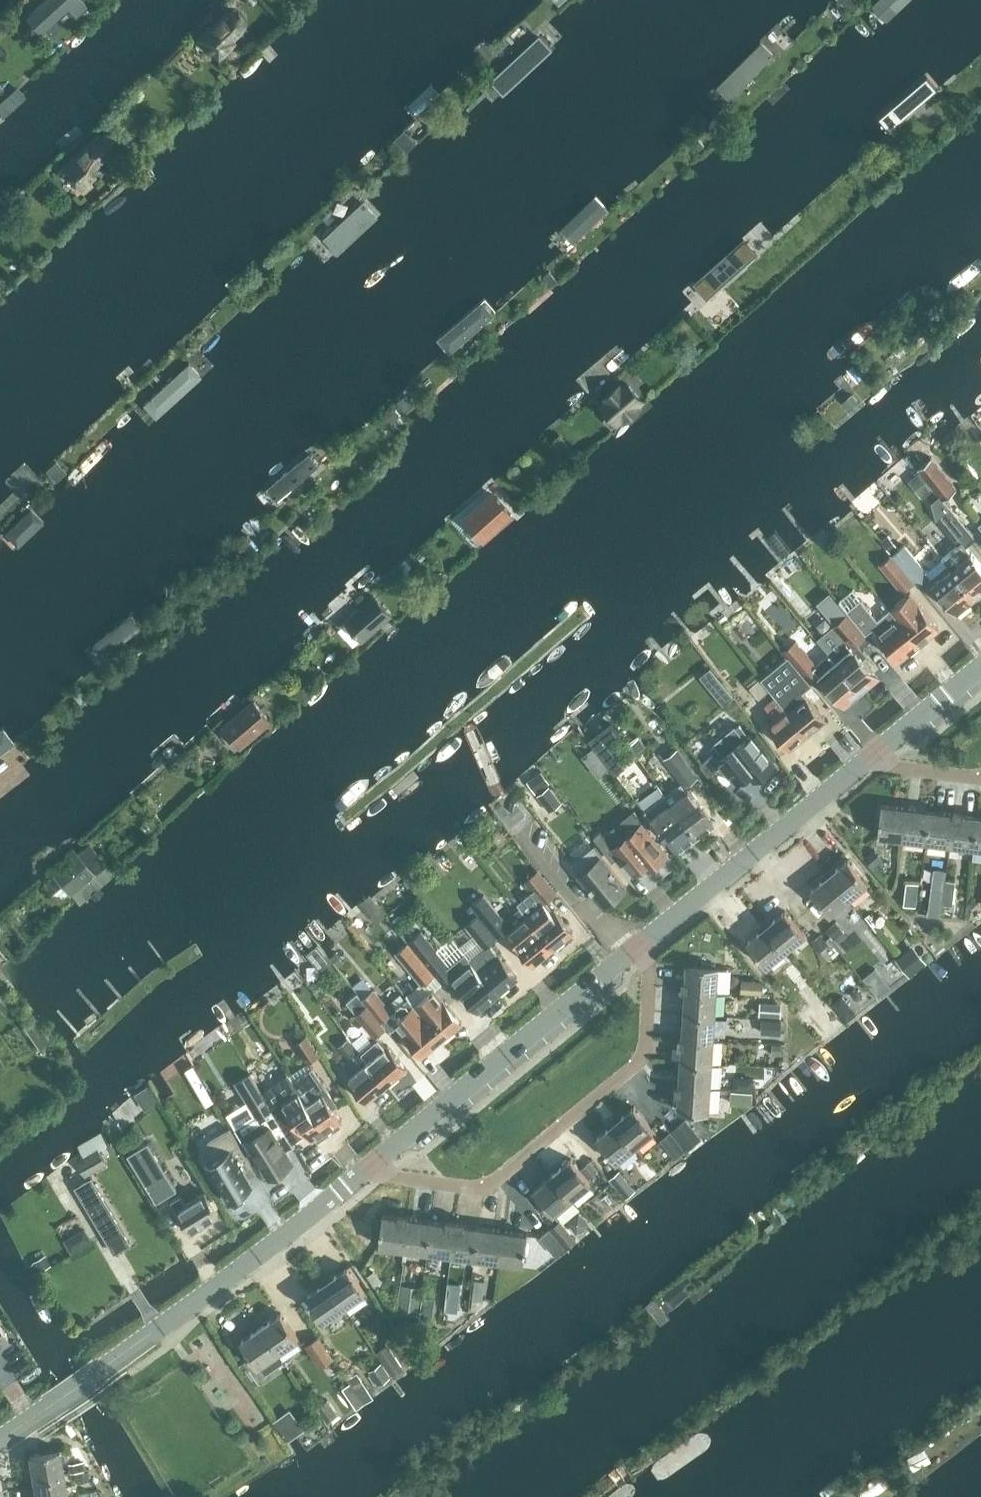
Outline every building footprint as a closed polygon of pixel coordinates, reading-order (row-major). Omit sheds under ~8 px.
[(29,15),(43,31),(68,8),(77,16),(86,7),(80,0),(45,0),(29,15)] [(886,26),(914,0),(881,0),(871,9),(886,26)] [(228,36),(239,26),(240,25),(240,24),(241,23),(241,21),(241,20),(241,19),(241,18),(241,17),(240,16),(239,15),(238,13),(236,12),(234,11),(232,11),(230,12),(229,12),(228,13),(227,13),(213,27),(212,25),(200,37),(219,56),(234,41),(228,36)] [(483,81),(501,100),(558,48),(540,29),(483,81)] [(905,98),(916,111),(950,83),(940,70),(905,98)] [(404,130),(395,139),(407,151),(417,142),(404,130)] [(105,148),(110,143),(112,142),(112,141),(112,140),(112,139),(112,138),(112,137),(111,136),(110,135),(110,134),(109,134),(107,133),(106,134),(105,134),(104,135),(100,138),(98,136),(63,167),(80,186),(94,174),(90,169),(106,155),(105,154),(105,148)] [(698,138),(693,143),(699,150),(705,145),(698,138)] [(306,246),(324,265),(382,212),(364,192),(306,246)] [(548,236),(563,253),(611,210),(596,193),(548,236)] [(689,285),(702,299),(744,259),(732,246),(689,285)] [(553,287),(559,282),(552,274),(546,279),(553,287)] [(484,299),(435,341),(447,354),(495,312),(484,299)] [(610,412),(604,417),(612,426),(623,417),(624,419),(639,406),(638,405),(643,401),(627,382),(623,386),(621,385),(606,398),(607,399),(603,403),(610,412)] [(852,393),(844,400),(850,407),(859,400),(852,393)] [(398,402),(406,411),(413,405),(404,396),(398,402)] [(400,417),(391,408),(385,413),(393,422),(400,417)] [(309,448),(252,501),(262,512),(319,458),(309,448)] [(916,471),(940,499),(954,487),(930,459),(916,471)] [(59,481),(70,471),(59,461),(49,471),(59,481)] [(931,489),(917,474),(908,482),(921,497),(931,489)] [(484,543),(515,514),(492,489),(461,518),(484,543)] [(1,536),(14,550),(50,519),(37,505),(1,536)] [(942,557),(974,596),(980,590),(980,565),(965,545),(975,537),(950,507),(937,518),(958,543),(942,557)] [(883,541),(892,553),(898,548),(888,536),(883,541)] [(925,571),(903,544),(891,554),(917,585),(929,576),(925,571)] [(890,555),(879,564),(902,591),(913,582),(890,555)] [(942,557),(925,571),(929,576),(929,575),(931,578),(929,580),(955,612),(974,596),(942,557)] [(909,591),(889,608),(918,643),(938,626),(917,601),(909,591)] [(829,592),(824,596),(830,604),(835,599),(829,592)] [(374,596),(346,620),(363,639),(391,615),(374,596)] [(872,628),(877,634),(898,659),(918,643),(889,608),(877,618),(860,598),(846,610),(866,633),(872,628)] [(85,651),(97,666),(145,626),(132,611),(85,651)] [(833,625),(818,638),(830,653),(834,657),(861,691),(877,677),(862,659),(868,654),(857,642),(866,635),(847,613),(833,625)] [(140,653),(152,643),(143,632),(131,642),(140,653)] [(796,639),(784,650),(809,679),(821,669),(796,639)] [(861,691),(834,657),(830,653),(820,661),(830,673),(823,679),(844,705),(861,691)] [(773,686),(771,689),(776,696),(781,702),(807,733),(825,718),(805,695),(802,691),(812,683),(799,667),(796,669),(774,687),(773,686)] [(749,687),(758,698),(770,689),(761,678),(749,687)] [(807,733),(781,702),(776,696),(765,705),(776,718),(768,725),(788,749),(807,733)] [(239,749),(271,720),(253,699),(220,728),(239,749)] [(754,780),(774,763),(750,733),(748,734),(739,724),(736,726),(734,724),(713,742),(715,744),(711,747),(720,757),(718,759),(737,782),(748,773),(754,780)] [(13,745),(0,725),(0,726),(0,756),(13,745)] [(638,735),(628,742),(636,753),(646,746),(638,735)] [(602,736),(593,744),(603,758),(614,771),(615,772),(625,764),(602,736)] [(664,758),(685,786),(698,776),(678,748),(664,758)] [(541,771),(532,777),(541,789),(549,782),(541,771)] [(684,790),(679,784),(664,794),(695,835),(714,822),(688,787),(684,790)] [(550,811),(561,802),(549,786),(538,794),(550,811)] [(695,835),(664,794),(645,808),(664,835),(671,830),(681,845),(695,835)] [(905,837),(909,807),(882,803),(879,834),(905,837)] [(909,807),(905,837),(932,841),(936,810),(909,807)] [(936,810),(932,841),(958,844),(962,813),(936,810)] [(601,830),(594,836),(612,860),(619,855),(632,871),(634,872),(644,864),(648,869),(666,853),(632,811),(603,833),(601,830)] [(156,813),(151,818),(157,825),(163,820),(156,813)] [(958,844),(980,847),(980,816),(962,813),(958,844)] [(147,820),(141,825),(148,832),(154,827),(147,820)] [(59,901),(69,892),(70,893),(89,877),(91,879),(95,875),(108,865),(90,844),(78,854),(72,848),(49,868),(54,873),(43,882),(59,901)] [(601,856),(600,856),(593,847),(573,863),(581,872),(579,874),(604,904),(626,887),(601,856)] [(874,848),(864,857),(873,868),(884,859),(874,848)] [(829,873),(849,897),(868,881),(848,857),(829,873)] [(521,907),(534,923),(533,924),(553,947),(573,930),(554,907),(552,909),(545,900),(555,892),(538,870),(526,880),(534,889),(518,903),(521,907)] [(849,897),(829,873),(810,889),(830,913),(849,897)] [(941,914),(942,904),(946,880),(934,878),(929,912),(941,914)] [(946,880),(942,904),(952,905),(955,881),(946,880)] [(917,905),(919,884),(908,882),(906,904),(917,905)] [(472,905),(479,913),(498,936),(506,929),(510,926),(505,920),(484,894),(472,905)] [(521,907),(505,920),(510,926),(506,929),(514,940),(533,963),(553,947),(533,924),(534,923),(521,907)] [(766,925),(786,948),(805,933),(785,909),(766,925)] [(479,913),(464,924),(482,945),(468,957),(497,992),(517,976),(490,942),(498,936),(479,913)] [(836,920),(826,928),(834,938),(844,930),(836,920)] [(786,948),(766,925),(747,940),(767,964),(786,948)] [(408,939),(407,940),(408,941),(434,973),(442,982),(451,975),(458,984),(459,985),(478,1009),(497,992),(468,957),(464,952),(450,963),(421,928),(408,939)] [(821,933),(811,941),(819,951),(829,944),(821,933)] [(408,942),(394,953),(419,982),(421,984),(434,973),(408,941),(408,942)] [(904,951),(896,958),(910,976),(918,969),(904,951)] [(336,952),(331,956),(338,966),(344,961),(336,952)] [(686,988),(717,990),(719,965),(688,963),(686,988)] [(419,982),(404,994),(408,998),(413,1005),(441,1039),(462,1022),(443,998),(443,999),(435,988),(442,982),(434,973),(421,984),(419,982)] [(742,990),(763,991),(764,978),(742,977),(742,990)] [(360,998),(380,1021),(392,1011),(372,988),(360,998)] [(717,990),(686,988),(685,1012),(715,1014),(717,990)] [(395,1020),(422,1054),(441,1039),(413,1005),(408,998),(398,1006),(398,1011),(401,1014),(395,1020)] [(782,1000),(761,1000),(761,1015),(782,1016),(782,1000)] [(384,1027),(365,1005),(355,1014),(374,1036),(384,1027)] [(715,1014),(685,1012),(683,1036),(714,1038),(715,1014)] [(293,1043),(307,1062),(318,1054),(304,1035),(293,1043)] [(368,1060),(387,1084),(407,1067),(388,1044),(386,1045),(378,1036),(362,1050),(360,1049),(359,1050),(368,1060)] [(714,1038),(683,1036),(682,1060),(712,1062),(714,1038)] [(338,1046),(349,1059),(358,1052),(347,1039),(338,1046)] [(773,1043),(772,1054),(781,1054),(782,1044),(773,1043)] [(387,1084),(368,1060),(348,1077),(367,1100),(387,1084)] [(712,1062),(682,1060),(680,1084),(711,1086),(712,1062)] [(313,1067),(294,1080),(308,1100),(327,1128),(329,1131),(341,1123),(339,1120),(342,1118),(333,1104),(337,1101),(313,1067)] [(256,1115),(235,1128),(251,1153),(255,1151),(269,1174),(271,1173),(274,1177),(285,1170),(282,1166),(291,1160),(281,1143),(290,1137),(263,1091),(251,1071),(236,1080),(256,1115)] [(289,1072),(263,1091),(290,1137),(291,1140),(307,1129),(313,1138),(316,1136),(318,1139),(329,1131),(327,1128),(308,1100),(294,1080),(289,1072)] [(711,1086),(680,1084),(678,1108),(709,1110),(711,1086)] [(732,1099),(752,1100),(753,1089),(733,1087),(732,1099)] [(615,1121),(635,1145),(654,1129),(635,1105),(615,1121)] [(635,1145),(615,1121),(596,1137),(616,1161),(635,1145)] [(687,1151),(699,1141),(682,1121),(670,1131),(685,1149),(687,1151)] [(246,1187),(252,1184),(244,1170),(253,1165),(231,1127),(213,1137),(212,1138),(211,1139),(210,1140),(208,1142),(208,1144),(207,1146),(207,1147),(207,1148),(207,1151),(208,1153),(208,1154),(212,1160),(207,1162),(228,1198),(234,1194),(236,1196),(247,1189),(246,1187)] [(661,1138),(676,1156),(685,1149),(670,1131),(661,1138)] [(100,1148),(108,1144),(102,1132),(78,1146),(84,1156),(77,1160),(85,1175),(107,1162),(100,1148)] [(148,1141),(128,1153),(157,1201),(177,1189),(148,1141)] [(551,1174),(571,1198),(591,1181),(571,1157),(551,1174)] [(637,1190),(620,1169),(610,1178),(627,1198),(637,1190)] [(571,1198),(551,1174),(533,1188),(553,1212),(571,1198)] [(115,1250),(129,1242),(92,1178),(78,1186),(115,1250)] [(190,1232),(220,1214),(206,1191),(186,1203),(181,1195),(173,1200),(177,1208),(176,1209),(190,1232)] [(404,1248),(407,1217),(383,1214),(379,1244),(404,1248)] [(407,1217),(404,1248),(427,1251),(431,1220),(407,1217)] [(578,1240),(561,1219),(551,1228),(568,1248),(578,1240)] [(431,1220),(427,1251),(451,1254),(455,1223),(431,1220)] [(772,1222),(765,1227),(768,1231),(775,1225),(772,1222)] [(455,1223),(451,1254),(475,1257),(479,1226),(455,1223)] [(479,1226),(475,1257),(499,1260),(503,1229),(479,1226)] [(503,1229),(499,1260),(524,1263),(527,1232),(503,1229)] [(549,1229),(540,1237),(548,1246),(557,1238),(549,1229)] [(45,1254),(32,1262),(32,1263),(37,1270),(38,1271),(50,1264),(45,1254)] [(32,1263),(27,1266),(32,1274),(37,1270),(32,1263)] [(328,1280),(345,1305),(366,1292),(348,1266),(328,1280)] [(474,1288),(484,1289),(485,1280),(475,1279),(474,1288)] [(345,1305),(328,1280),(307,1294),(325,1319),(345,1305)] [(448,1282),(447,1290),(461,1292),(462,1283),(448,1282)] [(676,1284),(665,1294),(673,1304),(685,1294),(676,1284)] [(423,1295),(422,1304),(435,1306),(436,1297),(423,1295)] [(259,1327),(277,1352),(298,1337),(281,1312),(259,1327)] [(277,1352),(259,1327),(240,1340),(258,1365),(277,1352)] [(331,1357),(318,1337),(308,1344),(321,1364),(331,1357)] [(403,1368),(387,1345),(377,1352),(384,1361),(383,1361),(392,1375),(403,1368)] [(368,1371),(378,1385),(392,1375),(383,1361),(368,1371)] [(348,1382),(350,1384),(363,1404),(373,1396),(357,1371),(348,1377),(350,1380),(348,1382)] [(350,1384),(342,1389),(356,1408),(363,1404),(350,1384)] [(339,1411),(329,1397),(318,1405),(327,1419),(339,1411)] [(289,1408),(273,1421),(288,1441),(305,1428),(289,1408)] [(59,1448),(28,1453),(33,1477),(63,1472),(59,1448)] [(924,1449),(908,1458),(914,1469),(930,1460),(924,1449)] [(33,1477),(36,1496),(60,1496),(67,1496),(63,1472),(33,1477)]
